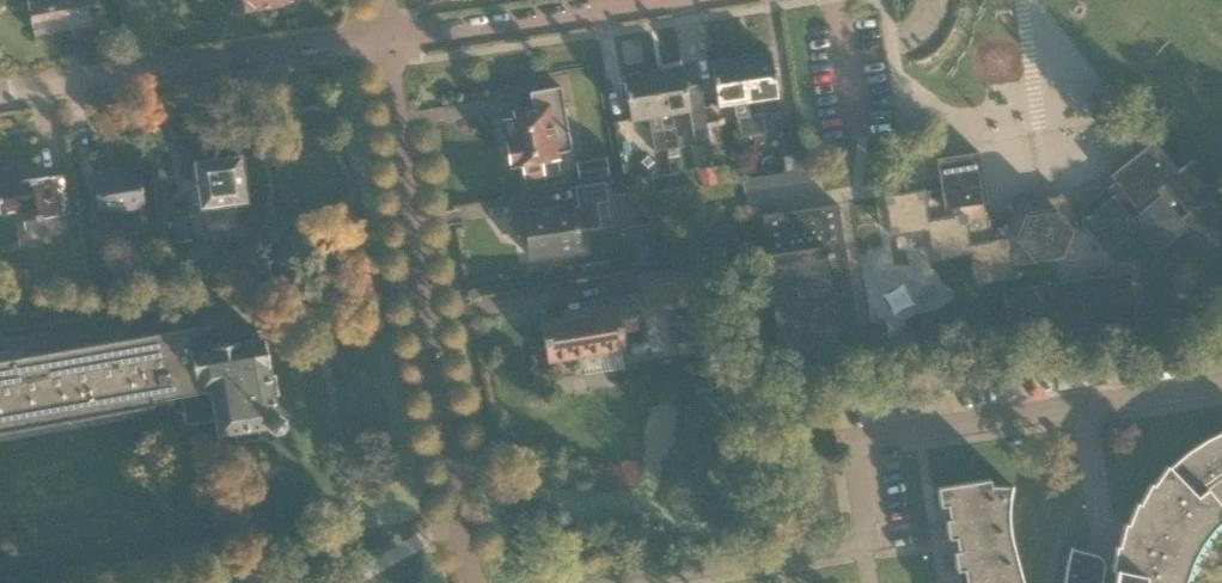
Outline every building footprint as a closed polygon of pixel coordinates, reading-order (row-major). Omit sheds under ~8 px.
[(33,35),(91,24),(86,0),(27,0),(33,35)] [(230,11),(279,3),(278,2),(291,0),(228,0),(230,11)] [(739,55),(746,99),(775,95),(769,51),(739,55)] [(746,99),(739,55),(710,59),(716,104),(746,99)] [(681,63),(651,68),(659,112),(662,128),(663,132),(675,130),(672,110),(673,110),(679,109),(689,107),(685,85),(683,74),(681,63)] [(647,115),(659,112),(651,68),(622,74),(629,118),(647,115)] [(570,149),(560,84),(527,89),(530,106),(522,107),(523,115),(503,118),(510,163),(522,161),(524,173),(541,171),(539,159),(557,156),(556,151),(570,149)] [(692,115),(690,115),(693,132),(695,144),(709,142),(705,121),(704,112),(702,113),(692,115)] [(748,114),(751,135),(752,134),(753,141),(765,139),(761,112),(748,114)] [(751,135),(748,114),(737,116),(741,136),(751,135)] [(723,145),(718,119),(705,121),(709,142),(710,147),(723,145)] [(800,151),(796,123),(780,126),(784,154),(800,151)] [(662,128),(651,130),(654,150),(665,148),(663,132),(662,128)] [(675,130),(663,132),(665,148),(678,146),(675,130)] [(1152,140),(1109,174),(1116,184),(1077,214),(1062,195),(1014,202),(1004,222),(999,223),(999,216),(987,218),(985,202),(986,201),(978,150),(936,157),(940,188),(925,190),(924,188),(883,193),(889,233),(926,228),(930,257),(968,251),(972,281),(1010,275),(1008,263),(1060,256),(1073,229),(1083,222),(1105,250),(1134,228),(1152,251),(1182,227),(1201,251),(1221,235),(1221,215),(1207,197),(1218,188),(1193,156),(1176,170),(1152,140)] [(245,200),(239,154),(194,160),(200,205),(245,200)] [(608,174),(606,157),(576,161),(579,179),(608,174)] [(138,165),(92,172),(98,214),(101,232),(147,225),(144,207),(138,165)] [(21,168),(0,171),(0,215),(21,212),(22,219),(69,212),(64,175),(50,177),(49,174),(23,178),(21,168)] [(607,199),(604,180),(574,185),(577,203),(523,211),(523,214),(520,216),(518,219),(517,222),(518,226),(521,229),(526,230),(529,254),(578,247),(575,228),(599,224),(595,201),(607,199)] [(856,332),(837,202),(761,213),(766,251),(762,252),(777,355),(838,346),(836,335),(856,332)] [(193,239),(189,208),(171,210),(174,241),(193,239)] [(702,253),(699,238),(683,240),(686,256),(702,253)] [(683,303),(678,268),(640,274),(646,309),(683,303)] [(1135,319),(1128,273),(1003,292),(1010,338),(1135,319)] [(636,325),(632,299),(559,310),(560,316),(540,319),(546,359),(623,347),(620,328),(636,325)] [(691,353),(684,306),(671,308),(675,333),(676,332),(680,354),(691,353)] [(935,334),(932,318),(914,322),(917,337),(935,334)] [(207,320),(0,358),(0,430),(152,403),(151,396),(179,392),(184,422),(214,417),(216,432),(232,430),(234,441),(259,437),(257,426),(267,424),(267,426),(273,430),(278,429),(283,422),(282,417),(275,411),(274,411),(271,393),(276,392),(273,371),(267,372),(266,365),(267,365),(263,336),(254,337),(253,329),(244,330),(245,339),(239,340),(239,338),(211,343),(207,320)] [(1106,383),(1102,361),(1089,363),(1092,385),(1106,383)] [(808,390),(804,369),(789,372),(793,393),(808,390)] [(1186,575),(1193,555),(1204,536),(1219,520),(1221,517),(1221,429),(1204,438),(1184,451),(1167,465),(1165,464),(1151,483),(1148,481),(1137,502),(1134,500),(1126,522),(1123,521),(1117,544),(1114,543),(1110,569),(1113,570),(1112,578),(1112,582),(1184,582),(1186,575)] [(1011,541),(1009,530),(1007,519),(1007,508),(1008,498),(1011,484),(1009,483),(1009,485),(990,485),(988,477),(936,485),(939,505),(942,505),(947,537),(950,537),(955,569),(959,569),(961,582),(1022,582),(1011,541)] [(1103,564),(1103,562),(1102,560),(1101,558),(1100,557),(1099,555),(1097,554),(1095,553),(1070,547),(1071,545),(1069,544),(1068,548),(1063,577),(1062,582),(1100,582),(1103,564)]
